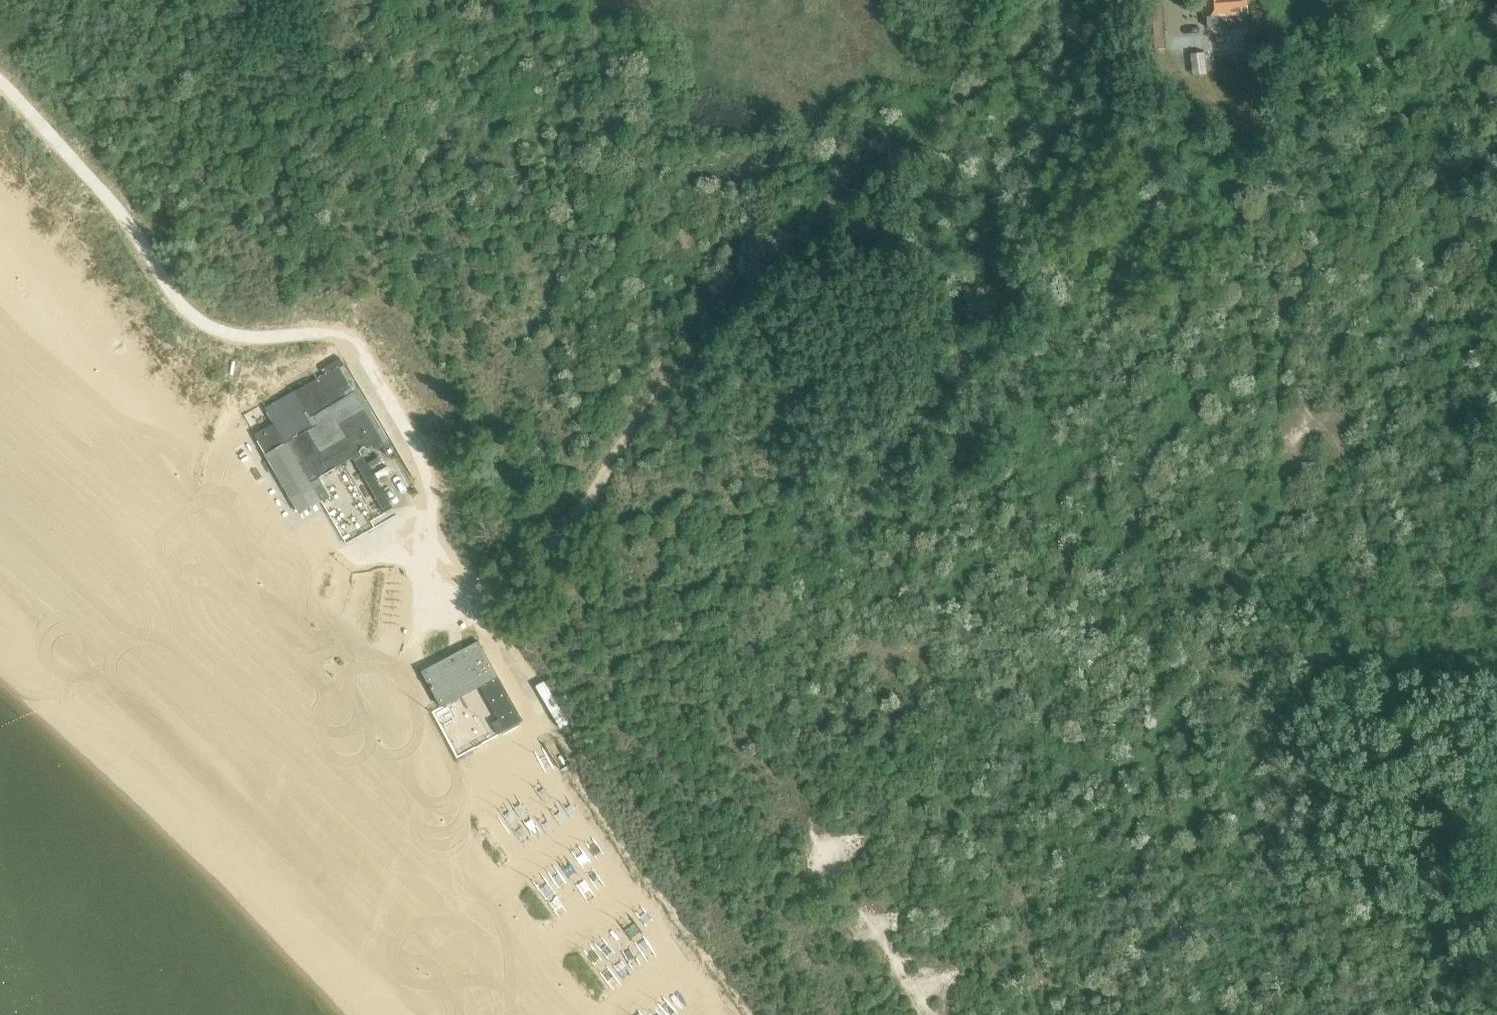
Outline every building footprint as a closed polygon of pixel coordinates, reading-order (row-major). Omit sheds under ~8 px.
[(1156,24),(1165,23),(1164,0),(1154,0),(1156,24)] [(1247,11),(1245,0),(1206,0),(1209,29),(1245,26),(1243,12),(1247,11)] [(1253,36),(1245,36),(1247,51),(1255,51),(1253,36)] [(274,425),(254,437),(255,438),(300,516),(329,498),(319,480),(353,460),(354,463),(355,462),(386,515),(394,510),(395,510),(394,509),(364,457),(373,451),(375,454),(386,446),(385,444),(386,444),(390,442),(359,390),(357,391),(354,393),(339,366),(265,410),(274,425)] [(422,673),(442,710),(481,688),(498,721),(493,724),(499,736),(505,732),(523,723),(479,642),(462,651),(422,673)]
